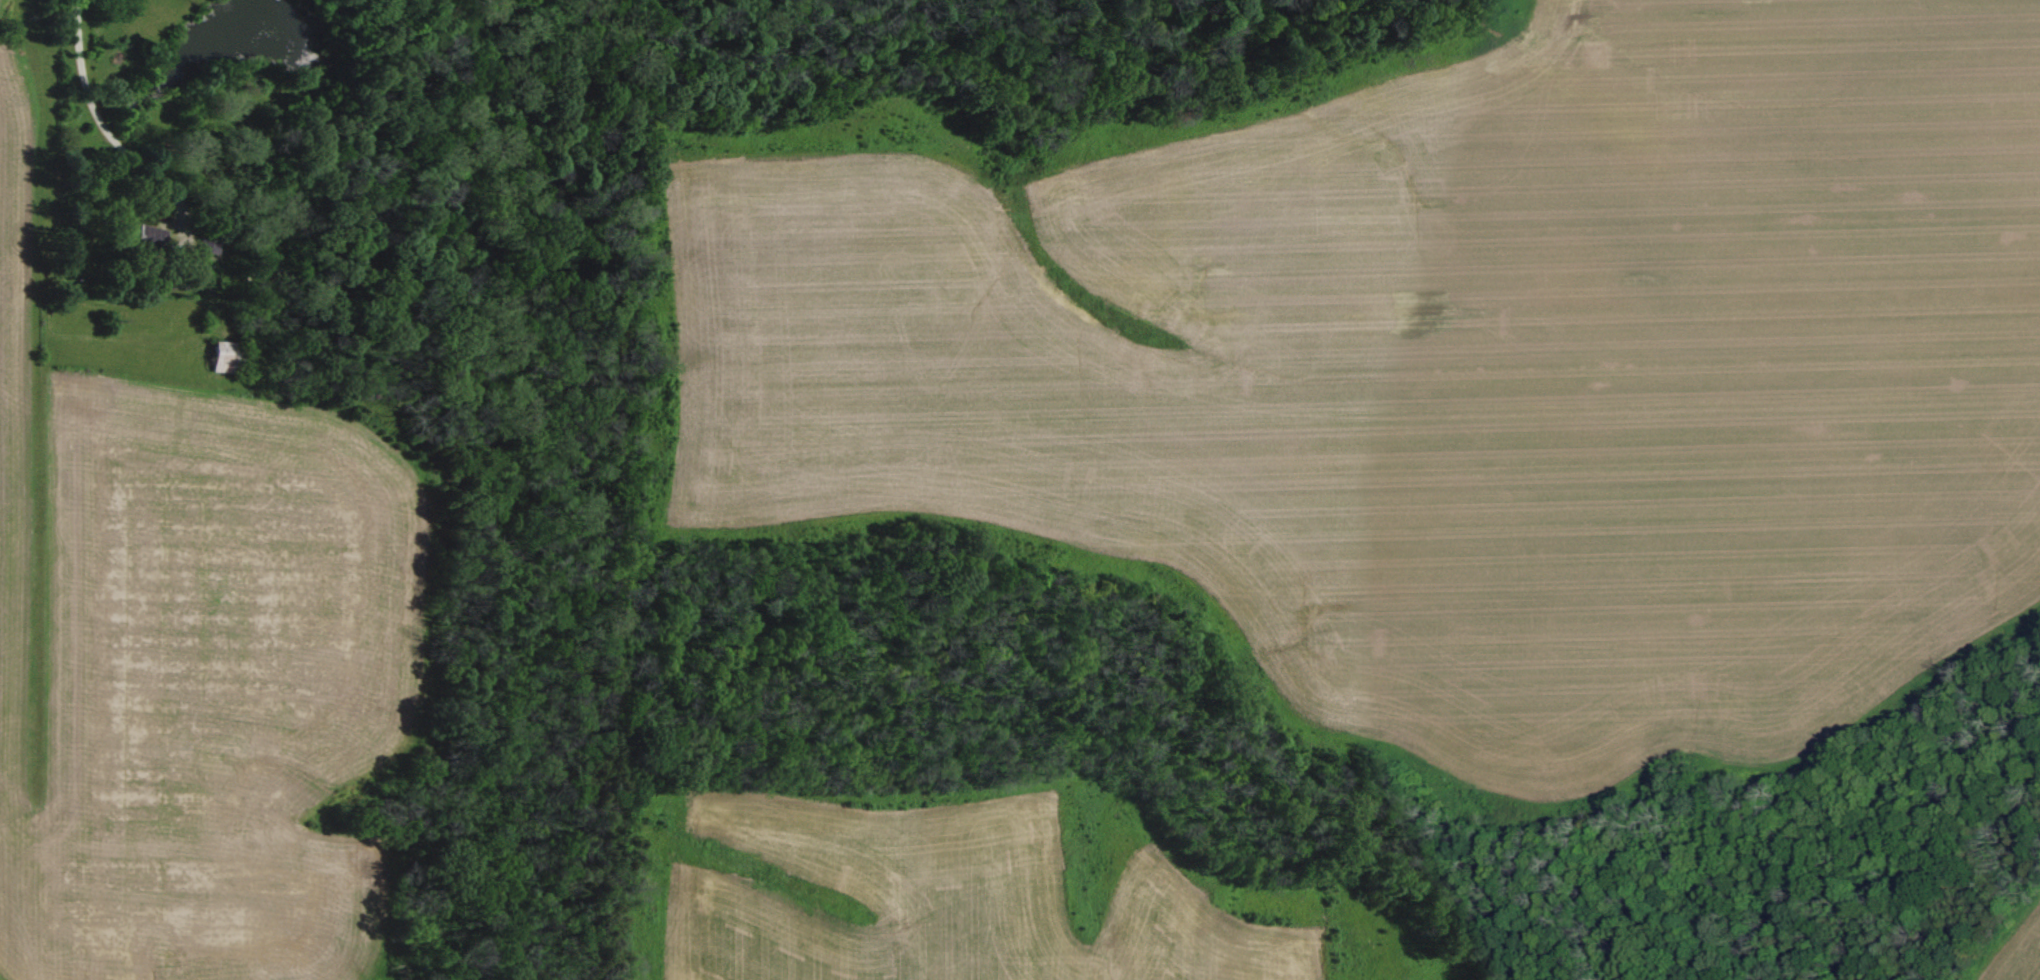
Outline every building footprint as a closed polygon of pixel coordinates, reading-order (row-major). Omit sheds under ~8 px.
[(241,373),(242,343),(216,342),(215,372),(241,373)]
